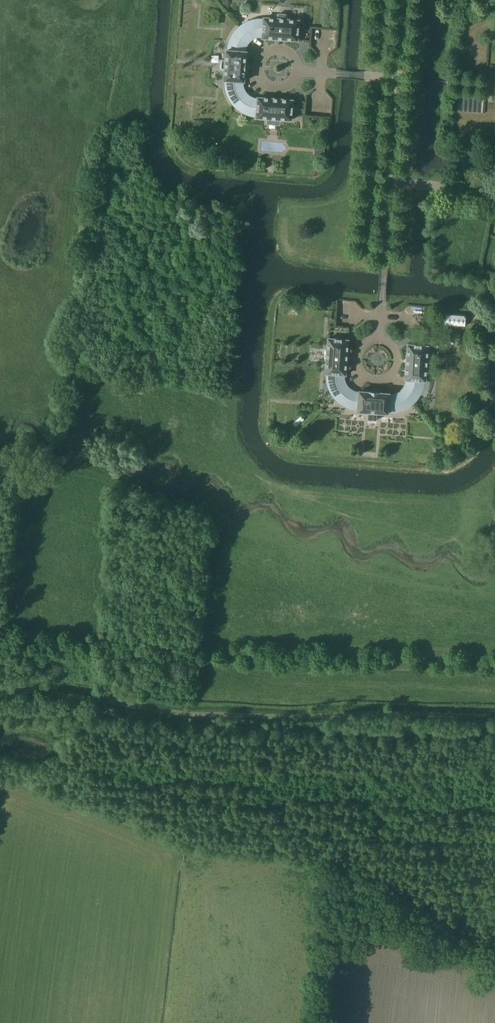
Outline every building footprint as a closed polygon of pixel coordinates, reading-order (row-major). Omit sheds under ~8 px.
[(240,27),(250,39),(261,33),(263,33),(263,37),(274,38),(287,39),(298,40),(299,20),(289,19),(288,19),(288,17),(286,14),(279,14),(276,16),(276,18),(275,18),(264,17),(264,23),(256,23),(254,20),(250,21),(246,23),(243,25),(240,27)] [(246,44),(250,39),(240,27),(239,28),(236,31),(234,34),(232,38),(230,41),(229,46),(229,50),(227,50),(226,60),(223,59),(221,61),(220,68),(222,69),(225,69),(225,80),(231,80),(230,88),(227,90),(228,94),(230,97),(232,100),(234,104),(246,94),(240,83),(240,81),(244,81),(245,70),(246,62),(247,51),(244,51),(246,44)] [(246,94),(234,104),(237,106),(240,109),(243,111),(247,112),(249,110),(257,111),(257,117),(267,118),(281,119),(291,120),(293,100),(282,99),(269,98),(258,97),(258,101),(256,101),(246,94)] [(315,145),(314,156),(324,157),(325,145),(315,145)] [(444,324),(465,326),(466,315),(445,314),(444,324)] [(336,397),(347,387),(341,376),(341,374),(346,375),(346,364),(347,364),(348,350),(347,350),(348,340),(328,338),(327,349),(326,362),(327,362),(326,373),(332,374),(331,382),(328,383),(329,386),(330,390),(332,393),(335,396),(336,397)] [(402,391),(412,403),(415,400),(418,397),(420,393),(421,391),(419,389),(419,380),(425,381),(426,370),(427,357),(428,346),(408,344),(407,355),(406,368),(405,379),(410,379),(409,382),(402,391)] [(306,348),(307,361),(316,361),(316,348),(306,348)] [(412,403),(402,391),(391,397),(389,397),(389,393),(379,392),(370,391),(370,392),(359,391),(359,395),(357,395),(347,387),(336,397),(337,399),(340,402),(343,404),(347,406),(350,407),(354,408),(358,409),(358,411),(369,411),(369,412),(377,412),(388,413),(388,407),(397,408),(398,410),(401,410),(405,408),(408,406),(412,403)]
